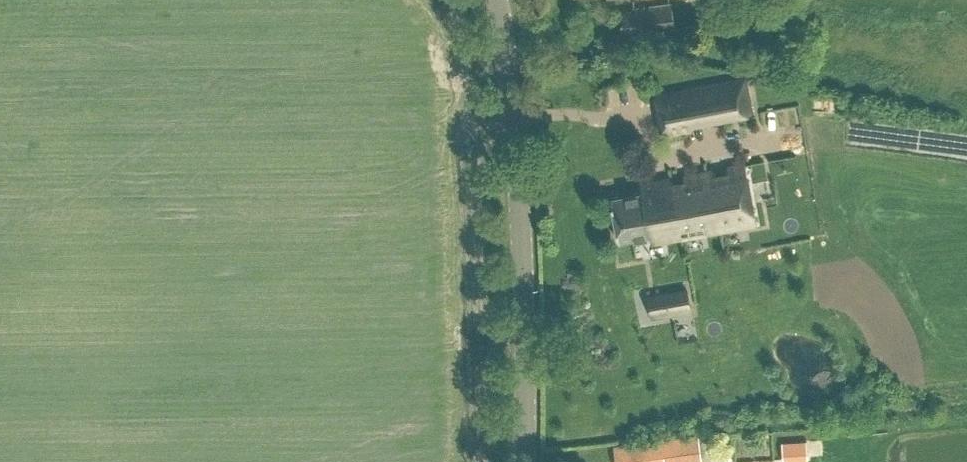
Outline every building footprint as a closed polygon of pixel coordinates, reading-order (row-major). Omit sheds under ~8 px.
[(621,8),(625,32),(676,25),(672,1),(621,8)] [(751,109),(745,76),(657,93),(657,94),(658,94),(665,132),(690,128),(690,121),(751,109)] [(753,121),(614,143),(616,156),(755,135),(753,121)] [(705,169),(716,228),(755,221),(744,162),(727,165),(728,171),(715,173),(714,167),(705,169)] [(679,235),(716,228),(705,169),(682,173),(683,180),(671,182),(670,176),(669,176),(679,235)] [(651,240),(679,235),(669,176),(641,181),(642,189),(612,195),(619,239),(650,233),(651,240)] [(651,284),(641,285),(638,258),(628,259),(634,305),(653,303),(651,284)] [(688,285),(654,291),(658,318),(693,312),(688,285)] [(814,382),(829,395),(838,386),(822,372),(814,382)] [(807,439),(781,441),(783,459),(808,457),(807,439)] [(668,442),(581,447),(582,461),(669,461),(668,442)]
